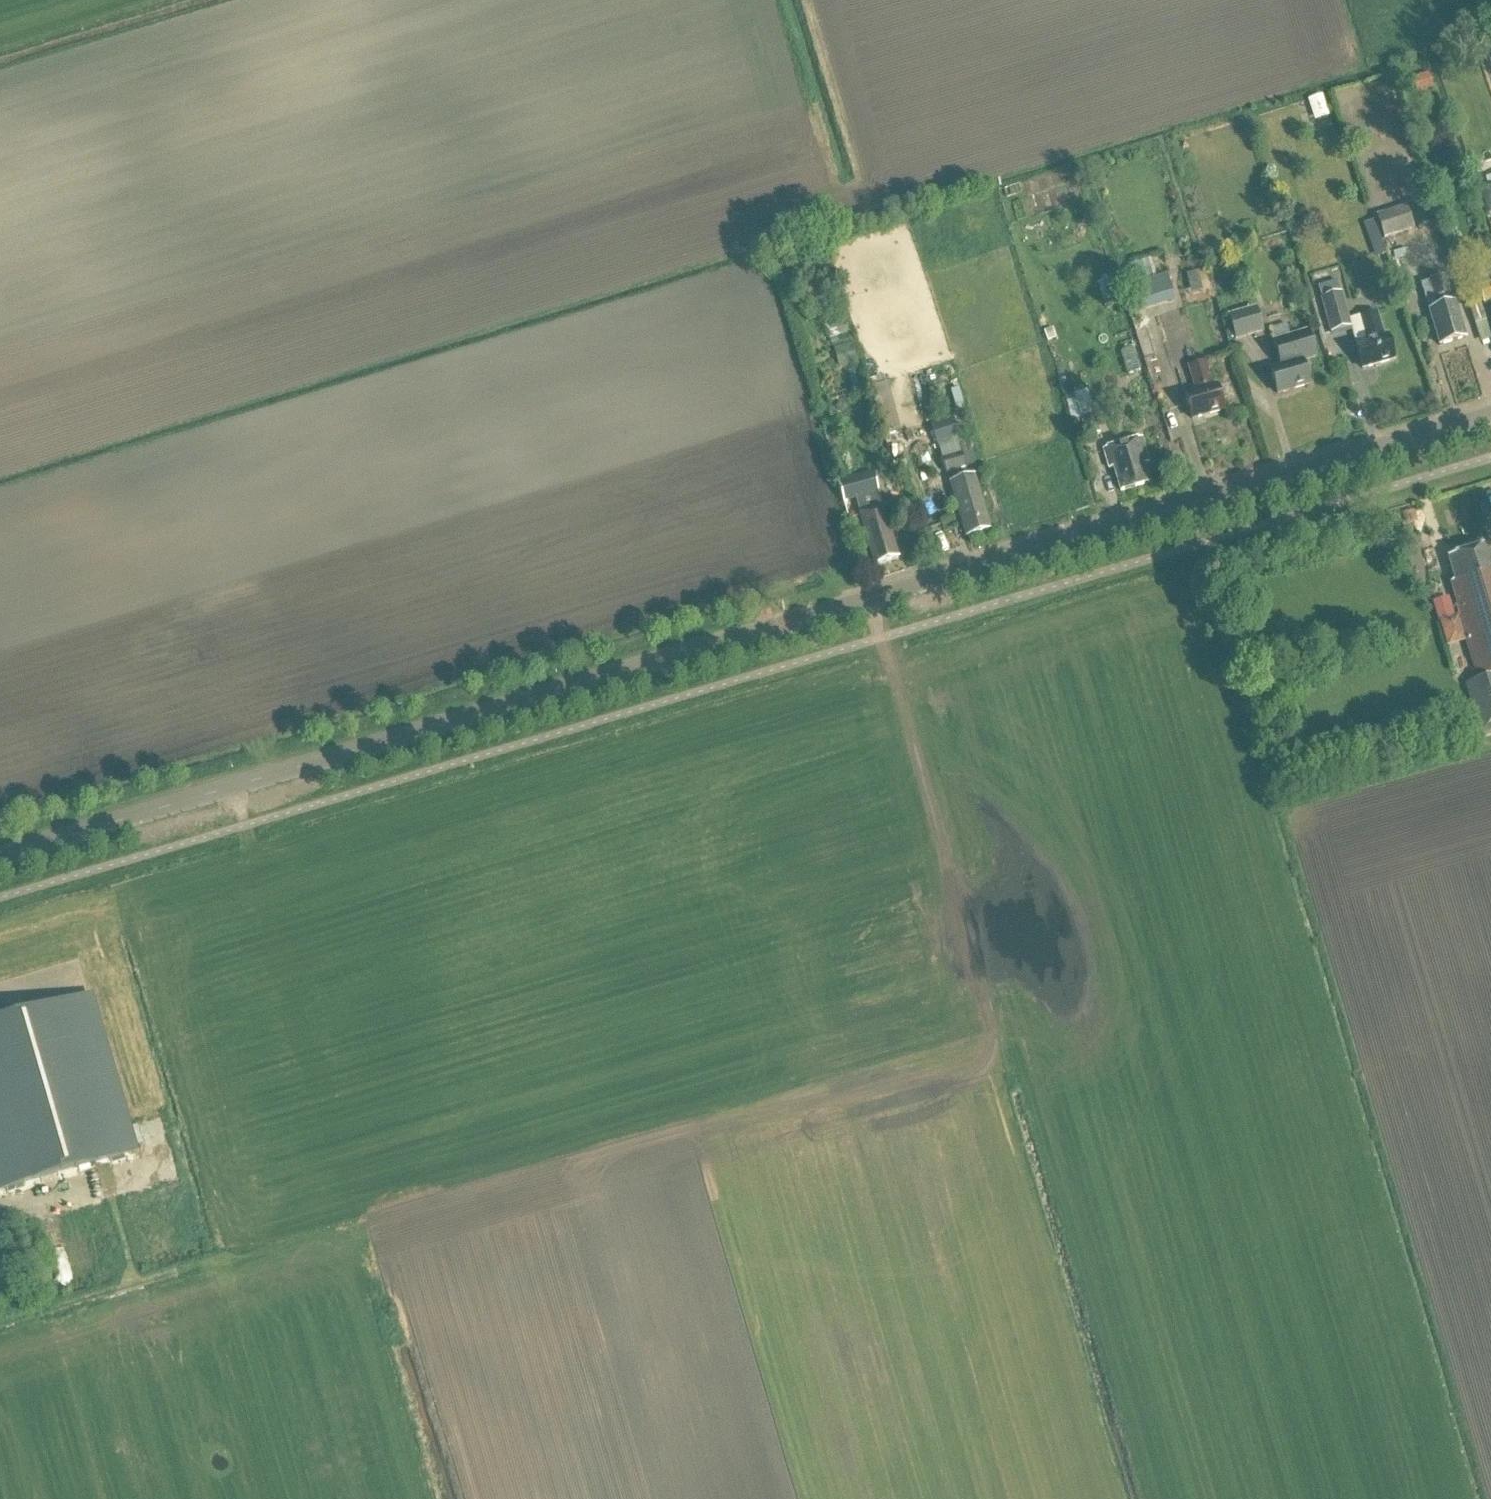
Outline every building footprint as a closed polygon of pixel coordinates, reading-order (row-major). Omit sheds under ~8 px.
[(1428,75),(1412,80),(1417,96),(1434,90),(1428,75)] [(1308,103),(1314,123),(1328,118),(1322,98),(1308,103)] [(1481,189),(1487,214),(1490,213),(1490,187),(1481,189)] [(1417,230),(1430,225),(1423,206),(1410,210),(1417,230)] [(1383,241),(1414,231),(1406,208),(1376,218),(1383,241)] [(1131,266),(1137,289),(1129,292),(1135,313),(1173,303),(1167,281),(1158,284),(1151,260),(1131,266)] [(1453,307),(1444,280),(1429,284),(1437,311),(1429,314),(1440,348),(1465,341),(1455,306),(1453,307)] [(1098,286),(1105,309),(1118,305),(1111,282),(1098,286)] [(1337,283),(1317,288),(1321,301),(1340,295),(1337,283)] [(1490,303),(1490,286),(1478,290),(1483,305),(1490,303)] [(1321,301),(1330,335),(1350,330),(1340,295),(1321,301)] [(1475,327),(1486,323),(1479,304),(1468,308),(1475,327)] [(1255,307),(1227,315),(1235,340),(1262,333),(1255,307)] [(1376,314),(1360,319),(1367,345),(1356,348),(1362,371),(1394,362),(1387,338),(1383,339),(1376,314)] [(1274,342),(1291,336),(1287,324),(1271,329),(1274,342)] [(1052,331),(1044,334),(1048,346),(1056,344),(1052,331)] [(1302,364),(1315,360),(1307,335),(1273,345),(1281,371),(1270,374),(1277,397),(1309,387),(1302,364)] [(834,351),(840,371),(858,366),(852,346),(834,351)] [(1212,390),(1205,364),(1188,369),(1196,395),(1185,398),(1192,421),(1223,412),(1216,388),(1212,390)] [(870,390),(883,437),(901,432),(888,385),(870,390)] [(1074,396),(1081,420),(1087,440),(1099,436),(1086,392),(1074,396)] [(931,427),(946,476),(968,470),(954,420),(931,427)] [(1148,466),(1141,440),(1103,452),(1109,471),(1113,470),(1120,493),(1149,485),(1144,467),(1148,466)] [(878,494),(872,475),(838,485),(843,504),(856,501),(861,516),(859,516),(874,567),(897,561),(883,509),(880,510),(876,495),(878,494)] [(976,492),(972,480),(972,479),(967,481),(952,485),(968,538),(988,532),(984,520),(976,492)] [(1487,549),(1448,561),(1455,585),(1451,586),(1458,609),(1451,611),(1450,608),(1436,613),(1439,624),(1458,618),(1477,683),(1466,686),(1481,736),(1490,734),(1490,560),(1487,549)] [(0,1023),(0,1195),(7,1193),(9,1192),(12,1192),(14,1191),(139,1154),(93,997),(93,995),(83,998),(0,1023)] [(59,1250),(64,1275),(75,1273),(68,1236),(56,1238),(58,1251),(59,1250)]
